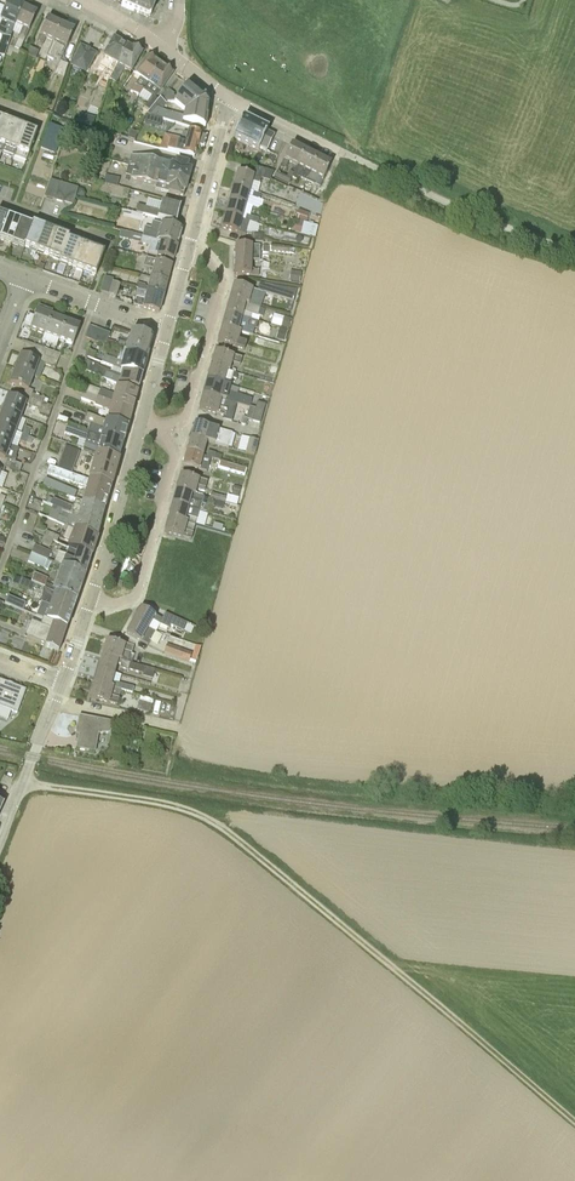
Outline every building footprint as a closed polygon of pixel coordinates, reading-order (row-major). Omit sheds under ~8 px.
[(157,0),(124,0),(121,6),(147,17),(151,16),(157,0)] [(23,7),(9,1),(0,20),(2,21),(0,25),(0,35),(3,36),(0,46),(0,55),(5,56),(14,26),(15,24),(23,7)] [(20,50),(37,14),(23,7),(15,24),(23,28),(19,35),(20,36),(14,47),(20,50)] [(53,41),(61,25),(48,19),(36,43),(34,48),(39,51),(46,38),(53,41)] [(60,61),(74,31),(61,25),(53,41),(46,57),(54,60),(52,65),(57,67),(54,74),(64,79),(68,65),(60,61)] [(109,79),(127,47),(113,39),(104,56),(105,57),(102,63),(107,67),(101,78),(108,82),(109,79)] [(39,51),(34,48),(36,43),(32,41),(29,55),(36,58),(39,51)] [(70,65),(86,74),(97,53),(81,45),(70,65)] [(131,73),(141,54),(133,49),(132,50),(127,47),(109,79),(116,83),(124,69),(131,73)] [(142,90),(160,65),(147,57),(135,75),(140,78),(135,85),(136,85),(131,92),(138,97),(138,96),(142,90)] [(160,65),(142,90),(151,96),(154,98),(172,74),(160,65)] [(185,111),(206,103),(205,99),(188,86),(177,100),(173,96),(174,95),(168,89),(159,100),(165,104),(167,102),(168,102),(175,102),(175,103),(185,111)] [(37,95),(33,103),(41,106),(45,98),(37,95)] [(147,103),(144,107),(150,111),(158,101),(154,98),(151,96),(147,103)] [(165,104),(159,100),(158,101),(150,111),(146,115),(153,117),(198,130),(199,127),(205,128),(208,107),(206,103),(185,111),(186,111),(184,117),(167,112),(162,110),(167,104),(166,104),(168,102),(167,102),(165,104)] [(152,122),(153,117),(146,115),(144,123),(148,124),(152,122)] [(269,147),(274,136),(267,133),(268,130),(243,118),(233,138),(259,151),(260,148),(267,152),(269,147)] [(13,125),(1,120),(0,123),(0,152),(2,153),(13,125)] [(79,127),(92,130),(94,125),(88,123),(88,124),(80,122),(79,127)] [(14,157),(25,129),(13,125),(2,153),(14,157)] [(41,148),(55,153),(64,130),(50,125),(41,148)] [(120,137),(123,131),(116,128),(113,133),(120,137)] [(28,155),(37,133),(25,129),(14,157),(26,162),(28,155)] [(134,141),(137,133),(130,130),(127,138),(134,141)] [(204,147),(207,137),(189,132),(187,140),(165,135),(159,149),(194,158),(197,146),(204,147)] [(304,152),(291,145),(280,168),(285,170),(289,162),(297,167),(304,152)] [(297,167),(305,170),(301,177),(307,180),(318,158),(304,152),(297,167)] [(164,159),(163,163),(131,155),(128,166),(187,182),(191,166),(164,159)] [(307,180),(320,186),(331,164),(318,158),(307,180)] [(183,197),(187,182),(128,166),(125,175),(130,177),(130,178),(131,178),(131,179),(156,186),(155,189),(183,197)] [(270,180),(273,173),(257,168),(254,178),(249,176),(237,173),(233,187),(253,192),(261,194),(258,193),(260,185),(261,179),(269,182),(270,180)] [(274,178),(289,185),(289,184),(291,180),(286,178),(276,173),(274,178)] [(119,180),(106,175),(103,182),(117,186),(119,180)] [(54,200),(59,183),(50,180),(44,197),(54,200)] [(64,203),(69,186),(59,183),(54,200),(64,203)] [(249,197),(252,198),(253,192),(233,187),(230,201),(246,205),(249,197)] [(86,194),(83,188),(78,188),(76,196),(84,199),(86,194)] [(242,219),(246,205),(230,201),(226,214),(242,219)] [(176,224),(180,208),(161,203),(159,211),(155,210),(153,217),(176,224)] [(136,213),(153,217),(155,210),(138,205),(136,213)] [(297,220),(305,223),(309,214),(300,211),(297,220)] [(246,235),(249,221),(245,220),(242,219),(226,214),(222,228),(238,233),(246,235)] [(20,222),(8,218),(0,238),(0,240),(11,244),(20,222)] [(314,226),(305,223),(297,220),(295,226),(302,228),(300,234),(312,237),(315,226),(314,226)] [(23,249),(32,224),(32,226),(20,222),(11,244),(23,249)] [(36,253),(45,229),(32,224),(23,249),(36,253)] [(177,246),(181,230),(161,224),(158,234),(151,232),(152,230),(145,228),(143,237),(177,246)] [(47,258),(57,233),(45,229),(36,253),(47,258)] [(127,240),(129,233),(121,231),(119,238),(127,240)] [(60,262),(69,238),(57,233),(47,258),(60,262)] [(251,241),(263,241),(264,233),(252,233),(251,241)] [(177,246),(143,237),(142,237),(141,243),(149,245),(147,254),(173,261),(177,246)] [(72,267),(80,245),(68,240),(69,238),(60,262),(72,267)] [(84,271),(92,249),(80,245),(72,267),(84,271)] [(260,260),(260,246),(235,245),(235,260),(251,260),(260,260)] [(291,254),(291,248),(271,245),(270,252),(291,254)] [(104,254),(92,249),(84,271),(96,276),(104,254)] [(167,282),(172,266),(146,259),(144,267),(153,270),(151,278),(167,282)] [(260,261),(260,260),(251,260),(235,260),(234,275),(259,276),(259,270),(252,270),(252,261),(260,261)] [(290,271),(288,282),(299,284),(301,273),(290,271)] [(109,294),(113,282),(114,279),(105,277),(101,292),(109,294)] [(164,296),(167,282),(151,278),(148,289),(145,288),(145,286),(137,284),(136,289),(147,292),(164,296)] [(109,294),(116,297),(120,285),(113,282),(109,294)] [(234,284),(229,299),(258,308),(262,293),(289,301),(293,302),(294,302),(297,290),(259,284),(257,291),(234,284)] [(159,313),(164,296),(147,292),(145,300),(136,297),(134,305),(133,306),(159,313)] [(260,309),(260,308),(258,308),(229,299),(226,313),(242,318),(244,312),(263,317),(265,310),(260,309)] [(44,334),(51,316),(37,311),(34,318),(27,315),(23,326),(44,334)] [(249,320),(242,318),(226,313),(222,327),(241,332),(253,334),(254,328),(248,326),(249,320)] [(58,340),(65,321),(51,316),(44,334),(58,340)] [(288,329),(291,319),(283,317),(280,327),(288,329)] [(80,327),(65,321),(58,340),(73,345),(80,327)] [(91,341),(96,329),(89,326),(84,339),(91,341)] [(239,341),(241,332),(222,327),(217,342),(229,345),(237,348),(245,350),(247,343),(239,341)] [(287,331),(278,328),(275,339),(285,341),(287,331)] [(98,344),(103,331),(96,329),(91,341),(98,344)] [(106,346),(107,342),(110,334),(103,331),(98,344),(106,346)] [(146,360),(152,339),(131,333),(127,346),(115,342),(115,344),(107,342),(106,346),(113,349),(113,350),(125,354),(146,360)] [(40,355),(43,348),(26,342),(23,349),(40,355)] [(58,361),(45,357),(47,350),(43,348),(40,355),(41,355),(40,359),(43,360),(42,364),(45,365),(55,368),(58,361)] [(85,356),(94,360),(96,352),(94,352),(95,349),(92,348),(91,350),(87,349),(85,356)] [(41,355),(40,355),(23,349),(21,355),(20,355),(15,370),(33,377),(40,379),(45,365),(42,364),(43,360),(40,359),(41,355)] [(45,357),(58,361),(60,355),(47,350),(45,357)] [(242,359),(226,355),(215,351),(211,366),(230,372),(232,363),(240,365),(242,359)] [(142,376),(146,360),(125,354),(123,363),(104,356),(101,363),(121,371),(123,371),(142,376)] [(98,367),(99,366),(85,361),(81,370),(117,385),(138,390),(142,376),(123,371),(122,376),(98,367)] [(230,372),(211,366),(207,380),(231,387),(231,386),(230,386),(232,378),(237,379),(238,375),(230,372)] [(29,390),(33,377),(15,370),(10,384),(26,390),(24,396),(31,399),(33,394),(34,392),(29,390)] [(229,393),(231,387),(207,380),(203,394),(235,403),(250,407),(251,407),(253,400),(229,393)] [(113,398),(111,394),(86,385),(83,392),(97,397),(112,403),(133,409),(137,393),(116,388),(113,398)] [(128,424),(133,409),(112,403),(97,397),(83,392),(81,399),(107,410),(110,409),(108,419),(128,424)] [(33,394),(31,399),(42,403),(43,403),(45,399),(33,394)] [(221,419),(230,422),(235,403),(203,394),(199,409),(222,416),(221,419)] [(42,403),(31,399),(24,396),(21,402),(8,397),(2,411),(21,418),(25,405),(28,406),(40,410),(42,403)] [(255,408),(264,411),(266,405),(257,403),(255,408)] [(250,407),(249,407),(246,419),(246,420),(252,421),(255,408),(251,407),(250,407)] [(260,424),(264,411),(255,408),(252,421),(260,424)] [(21,418),(2,411),(0,417),(0,426),(15,432),(21,418)] [(123,444),(128,428),(105,421),(86,414),(83,423),(90,425),(87,433),(88,433),(123,444)] [(68,420),(58,416),(56,421),(66,425),(68,420)] [(218,430),(206,426),(195,423),(191,437),(207,442),(208,442),(228,448),(233,433),(219,429),(218,430)] [(15,432),(0,426),(0,442),(19,449),(10,446),(15,432)] [(64,433),(86,441),(88,433),(87,433),(67,426),(64,433)] [(22,435),(28,437),(31,429),(25,427),(22,435)] [(119,461),(118,461),(123,444),(88,433),(86,441),(83,449),(97,454),(96,455),(119,461)] [(26,444),(28,437),(22,435),(19,442),(26,444)] [(204,456),(207,442),(191,437),(187,451),(204,456)] [(258,441),(257,441),(246,438),(242,451),(255,455),(258,441)] [(19,449),(0,442),(0,465),(5,467),(20,472),(22,465),(15,462),(16,458),(15,458),(19,449)] [(71,475),(80,452),(65,447),(57,469),(71,475)] [(206,457),(204,456),(187,451),(183,465),(216,474),(218,468),(245,476),(247,469),(221,461),(206,457)] [(208,451),(206,457),(221,461),(222,455),(208,451)] [(111,488),(119,461),(96,455),(89,481),(111,488)] [(71,475),(57,469),(49,466),(46,474),(88,488),(83,503),(104,512),(111,488),(89,481),(71,475)] [(198,479),(198,480),(180,475),(176,490),(193,495),(195,489),(205,492),(207,482),(198,479)] [(74,499),(77,492),(45,479),(42,487),(74,499)] [(231,492),(239,494),(241,488),(233,485),(231,492)] [(176,490),(172,503),(198,511),(201,502),(202,503),(202,501),(203,497),(194,495),(193,495),(176,490)] [(239,498),(228,495),(227,498),(212,493),(210,499),(226,502),(237,505),(239,498)] [(61,510),(71,514),(72,508),(52,500),(50,505),(61,510)] [(75,500),(72,508),(71,514),(100,526),(104,512),(83,503),(75,500)] [(198,511),(172,503),(168,517),(196,525),(200,511),(198,511)] [(71,514),(61,510),(57,522),(64,526),(74,530),(97,539),(100,526),(71,514)] [(191,540),(196,525),(168,517),(164,532),(183,538),(183,537),(191,540)] [(213,523),(212,529),(221,532),(223,525),(213,523)] [(91,558),(97,539),(74,530),(66,548),(91,558)] [(53,542),(56,543),(59,537),(46,531),(43,537),(53,542)] [(43,537),(40,544),(50,548),(53,542),(43,537)] [(47,560),(51,552),(35,545),(31,554),(47,560)] [(85,577),(91,558),(66,548),(68,549),(61,567),(85,577)] [(51,562),(47,560),(31,554),(28,562),(48,570),(51,562)] [(76,602),(85,577),(61,567),(55,585),(52,592),(76,602)] [(44,589),(48,579),(34,574),(31,583),(35,585),(42,588),(44,589)] [(35,585),(31,583),(21,579),(18,586),(32,592),(35,585)] [(44,589),(42,588),(42,589),(42,593),(42,595),(42,597),(41,600),(40,602),(44,604),(71,616),(76,602),(52,592),(44,589)] [(5,604),(25,612),(28,605),(8,596),(5,604)] [(66,629),(71,616),(44,604),(39,617),(43,619),(51,622),(66,629)] [(160,624),(162,620),(155,616),(151,614),(141,608),(133,621),(155,633),(160,624)] [(188,623),(167,614),(165,613),(162,620),(171,625),(184,631),(188,623)] [(42,646),(51,622),(43,619),(40,627),(33,624),(26,639),(42,646)] [(171,625),(162,620),(160,624),(169,628),(171,625)] [(148,645),(155,633),(133,621),(126,633),(141,642),(142,641),(148,645)] [(58,653),(66,629),(51,622),(42,646),(58,653)] [(125,645),(118,643),(106,640),(102,655),(118,659),(118,660),(120,661),(121,660),(132,664),(135,655),(132,654),(134,647),(125,645)] [(190,659),(192,653),(167,645),(164,653),(189,662),(190,659)] [(195,664),(201,647),(196,645),(191,660),(190,659),(189,662),(195,664)] [(155,670),(132,664),(121,660),(120,661),(118,660),(118,659),(102,655),(98,669),(114,673),(115,674),(118,663),(122,664),(121,668),(143,674),(153,676),(155,670)] [(115,674),(114,673),(98,669),(94,683),(110,687),(113,687),(113,688),(122,690),(132,693),(134,687),(119,683),(121,675),(115,674)] [(17,713),(25,690),(0,681),(0,707),(17,713)] [(122,690),(113,688),(113,687),(110,687),(94,683),(90,698),(110,703),(117,705),(122,690)] [(150,713),(154,699),(141,696),(138,710),(150,713)] [(110,734),(113,722),(79,716),(75,735),(78,735),(76,748),(95,752),(99,734),(110,734)] [(141,736),(142,729),(133,728),(132,735),(141,736)]
